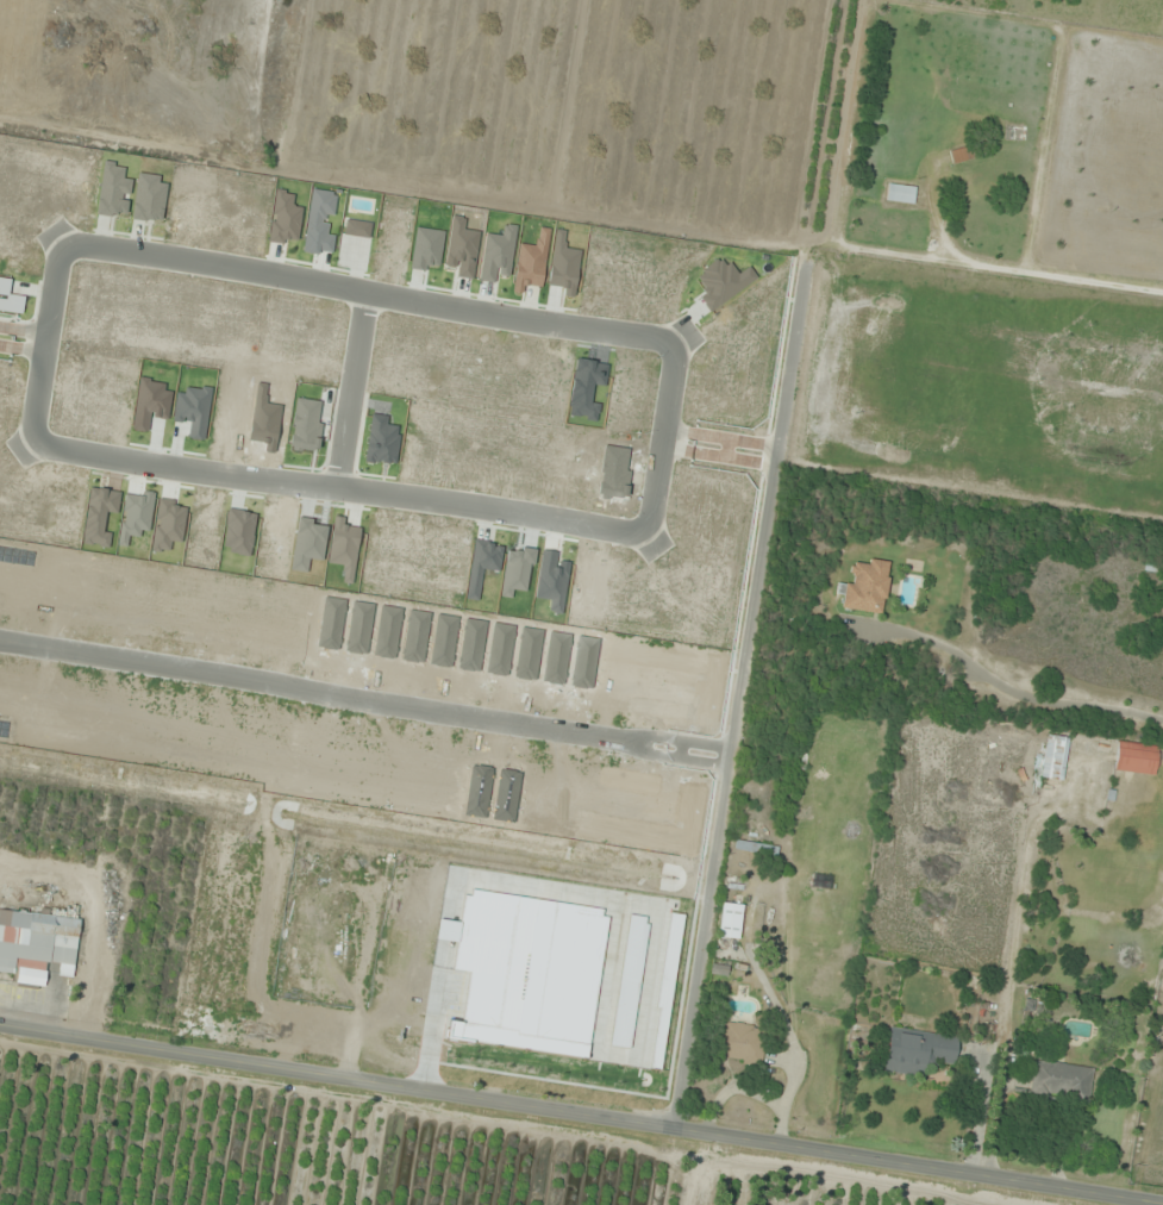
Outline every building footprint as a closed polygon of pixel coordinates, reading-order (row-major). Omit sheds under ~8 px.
[(953,163),(969,159),(967,149),(951,153),(953,163)] [(916,187),(888,184),(886,202),(914,204),(916,187)] [(843,610),(883,616),(891,562),(866,559),(865,566),(853,564),(850,585),(838,583),(836,596),(845,597),(843,610)] [(1162,573),(1162,566),(1162,565),(1147,562),(1145,570),(1162,573)] [(1040,779),(1062,782),(1069,738),(1047,735),(1040,779)] [(1155,776),(1159,749),(1118,743),(1114,769),(1155,776)] [(736,848),(777,856),(778,848),(737,841),(736,848)] [(382,872),(384,860),(373,858),(371,870),(382,872)] [(418,879),(471,883),(471,870),(418,866),(418,879)] [(742,938),(742,904),(721,904),(721,938),(742,938)] [(16,975),(15,984),(45,988),(48,963),(61,964),(59,976),(73,978),(80,920),(0,910),(0,973),(16,975)] [(713,1061),(765,1064),(767,1026),(715,1023),(713,1061)] [(959,1037),(890,1027),(883,1072),(926,1078),(928,1064),(955,1068),(959,1037)] [(1089,1105),(1094,1068),(1034,1061),(1029,1097),(1089,1105)]
